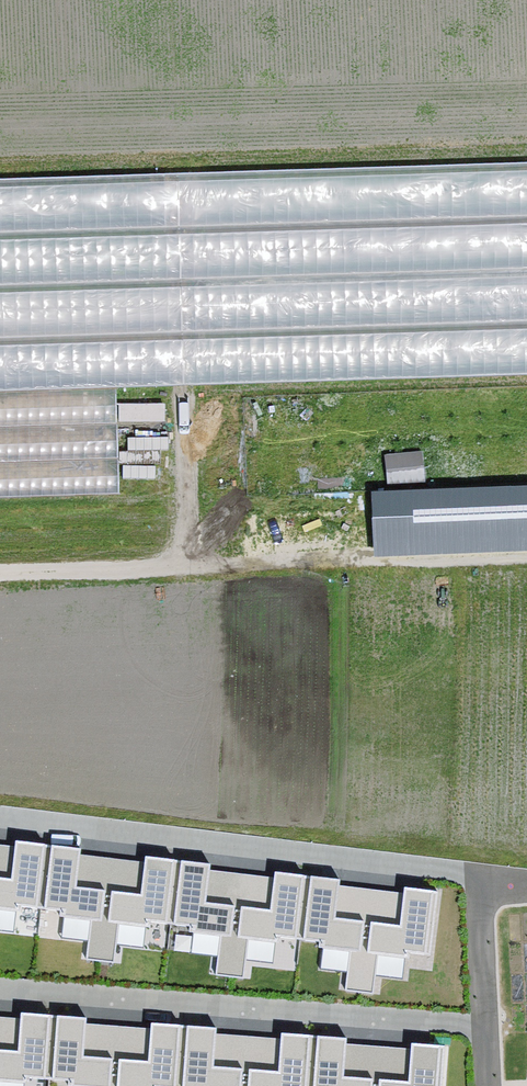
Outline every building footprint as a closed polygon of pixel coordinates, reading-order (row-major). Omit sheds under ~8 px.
[(136,374),(526,366),(526,155),(132,164),(136,374)] [(135,382),(132,171),(0,173),(0,492),(121,490),(119,382),(135,382)] [(133,395),(134,478),(157,478),(157,451),(168,451),(168,395),(133,395)] [(390,473),(425,473),(425,446),(390,446),(390,473)] [(373,492),(375,556),(526,549),(526,486),(373,492)] [(16,842),(11,880),(0,879),(0,910),(20,912),(21,907),(41,909),(48,846),(16,842)] [(76,888),(81,850),(48,846),(41,909),(60,911),(60,917),(91,920),(86,960),(100,962),(108,892),(76,888)] [(178,861),(146,857),(141,895),(108,892),(100,962),(114,963),(119,924),(150,928),(151,922),(170,924),(178,861)] [(206,903),(210,865),(178,861),(170,924),(190,927),(189,932),(221,936),(216,975),(230,977),(238,907),(206,903)] [(307,877),(275,873),(271,911),(238,907),(230,977),(244,979),(248,939),(280,943),(280,937),(300,940),(307,877)] [(335,919),(340,881),(307,877),(300,940),(320,942),(319,948),(350,951),(345,991),(359,993),(368,923),(335,919)] [(438,892),(405,888),(400,927),(368,923),(359,993),(373,994),(378,955),(409,959),(410,953),(430,955),(438,892)] [(0,1050),(0,1081),(29,1083),(29,1078),(49,1079),(54,1016),(21,1013),(18,1052),(0,1050)] [(54,1016),(49,1079),(69,1081),(68,1085),(114,1085),(116,1059),(83,1057),(86,1018),(54,1016)] [(116,1059),(114,1085),(179,1085),(184,1026),(151,1024),(148,1062),(116,1059)] [(184,1026),(179,1085),(245,1085),(246,1069),(213,1067),(216,1029),(184,1026)] [(246,1069),(245,1085),(310,1085),(314,1036),(281,1034),(279,1072),(246,1069)] [(314,1036),(310,1085),(375,1085),(376,1080),(343,1077),(346,1039),(314,1036)] [(376,1080),(375,1085),(442,1085),(445,1046),(412,1044),(409,1082),(376,1080)]
